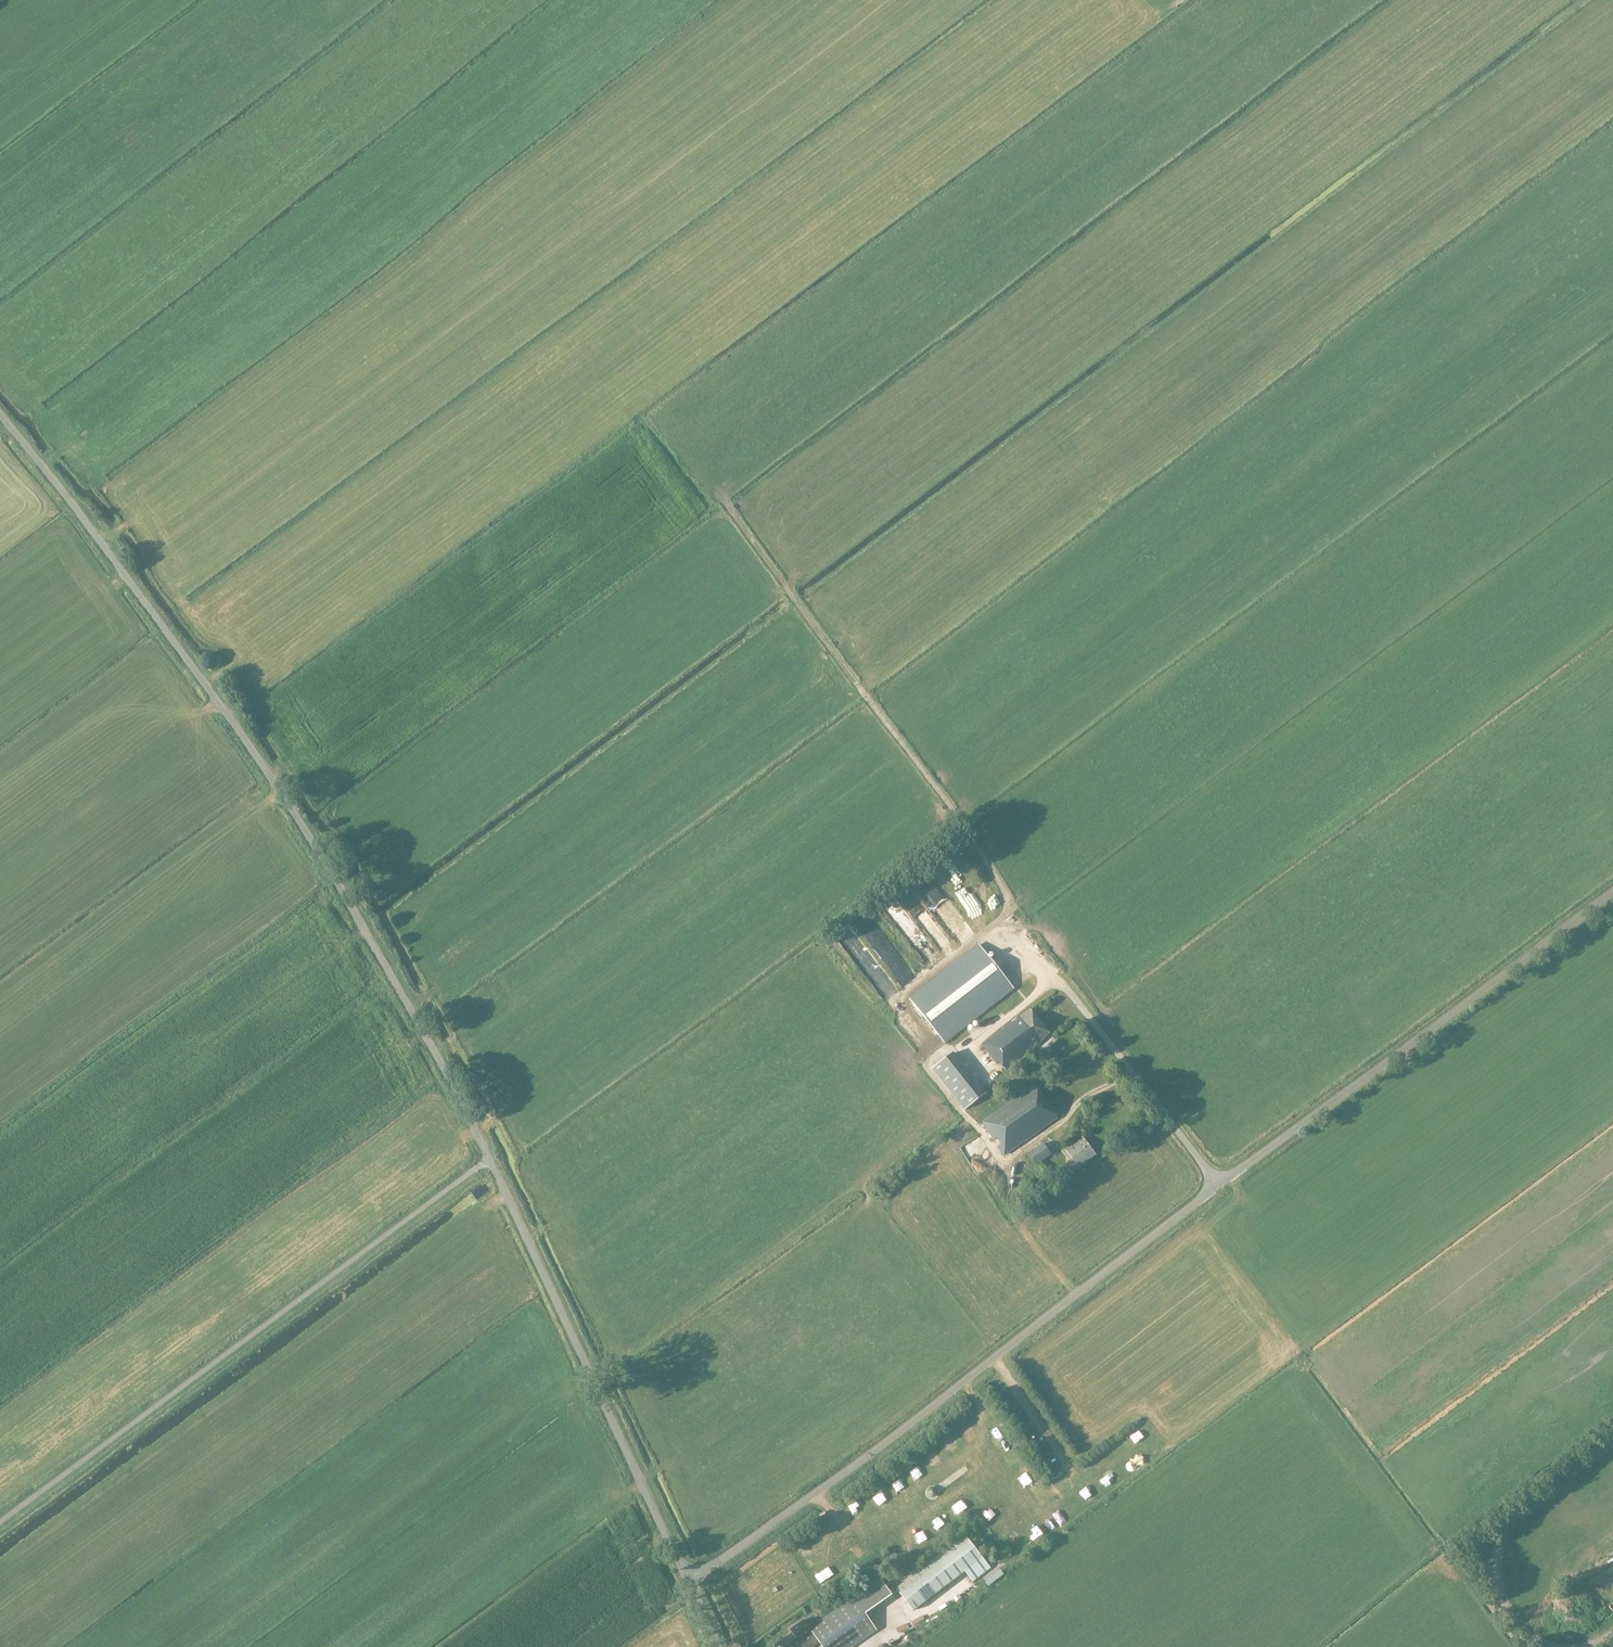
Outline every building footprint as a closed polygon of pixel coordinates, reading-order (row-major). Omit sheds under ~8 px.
[(938,910),(960,934),(969,926),(947,902),(938,910)] [(894,991),(847,927),(834,937),(881,1000),(894,991)] [(975,1013),(1011,988),(997,968),(996,968),(979,944),(908,993),(923,1014),(937,1004),(937,1003),(967,982),(979,999),(970,1006),(975,1013)] [(1029,1009),(982,1046),(995,1064),(998,1062),(1006,1072),(1030,1053),(1028,1051),(1043,1039),(1042,1038),(1048,1034),(1029,1009)] [(972,1016),(963,1021),(965,1026),(975,1021),(972,1016)] [(984,1094),(952,1053),(931,1069),(963,1110),(984,1094)] [(981,1123),(1004,1154),(1057,1117),(1034,1085),(981,1123)] [(1077,1134),(1056,1150),(1073,1172),(1094,1156),(1077,1134)] [(1027,1154),(1035,1165),(1050,1155),(1042,1144),(1027,1154)] [(928,1451),(918,1461),(924,1466),(934,1457),(928,1451)] [(855,1518),(865,1515),(860,1501),(851,1504),(855,1518)] [(972,1582),(990,1568),(965,1536),(896,1589),(913,1611),(964,1571),(972,1582)] [(801,1559),(810,1555),(804,1540),(794,1544),(801,1559)] [(982,1577),(986,1583),(1002,1573),(998,1567),(982,1577)] [(801,1644),(798,1641),(811,1632),(822,1646),(851,1646),(876,1630),(853,1598),(809,1629),(803,1620),(789,1630),(792,1633),(776,1643),(779,1646),(797,1646),(801,1644)]
